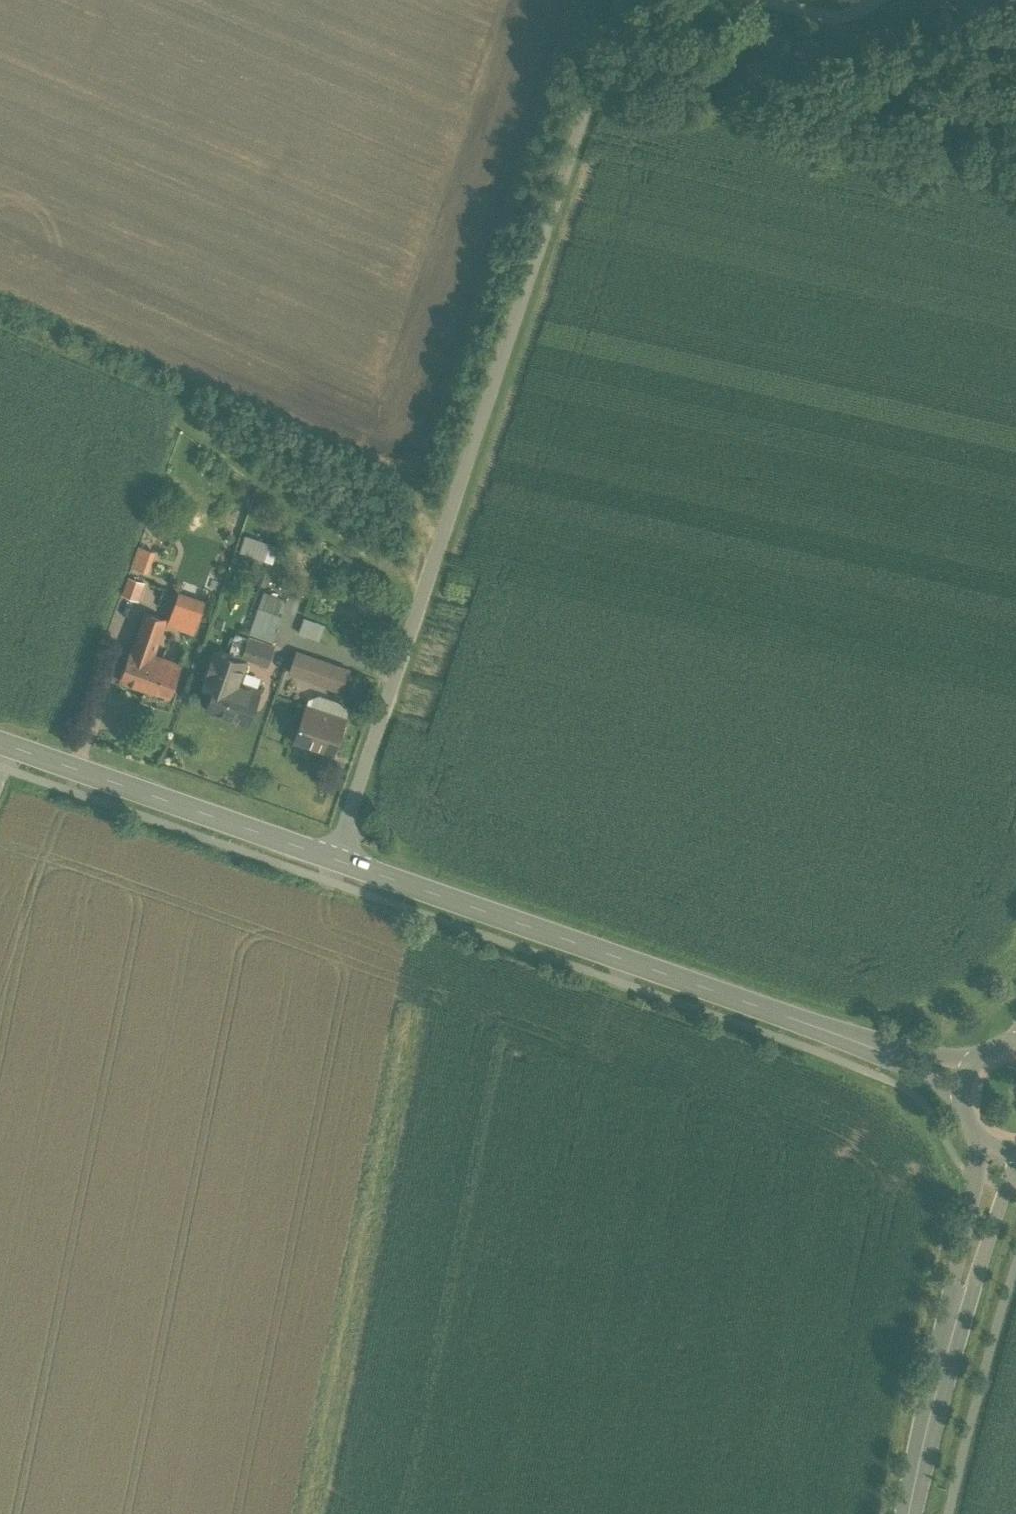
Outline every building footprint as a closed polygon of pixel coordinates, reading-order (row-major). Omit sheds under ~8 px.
[(166,621),(144,614),(120,687),(168,703),(181,665),(154,656),(166,621)] [(248,663),(210,651),(198,689),(212,693),(205,715),(249,730),(260,697),(239,690),(248,663)] [(349,671),(299,654),(291,678),(341,695),(349,671)] [(342,717),(302,705),(290,745),(329,757),(342,717)]
